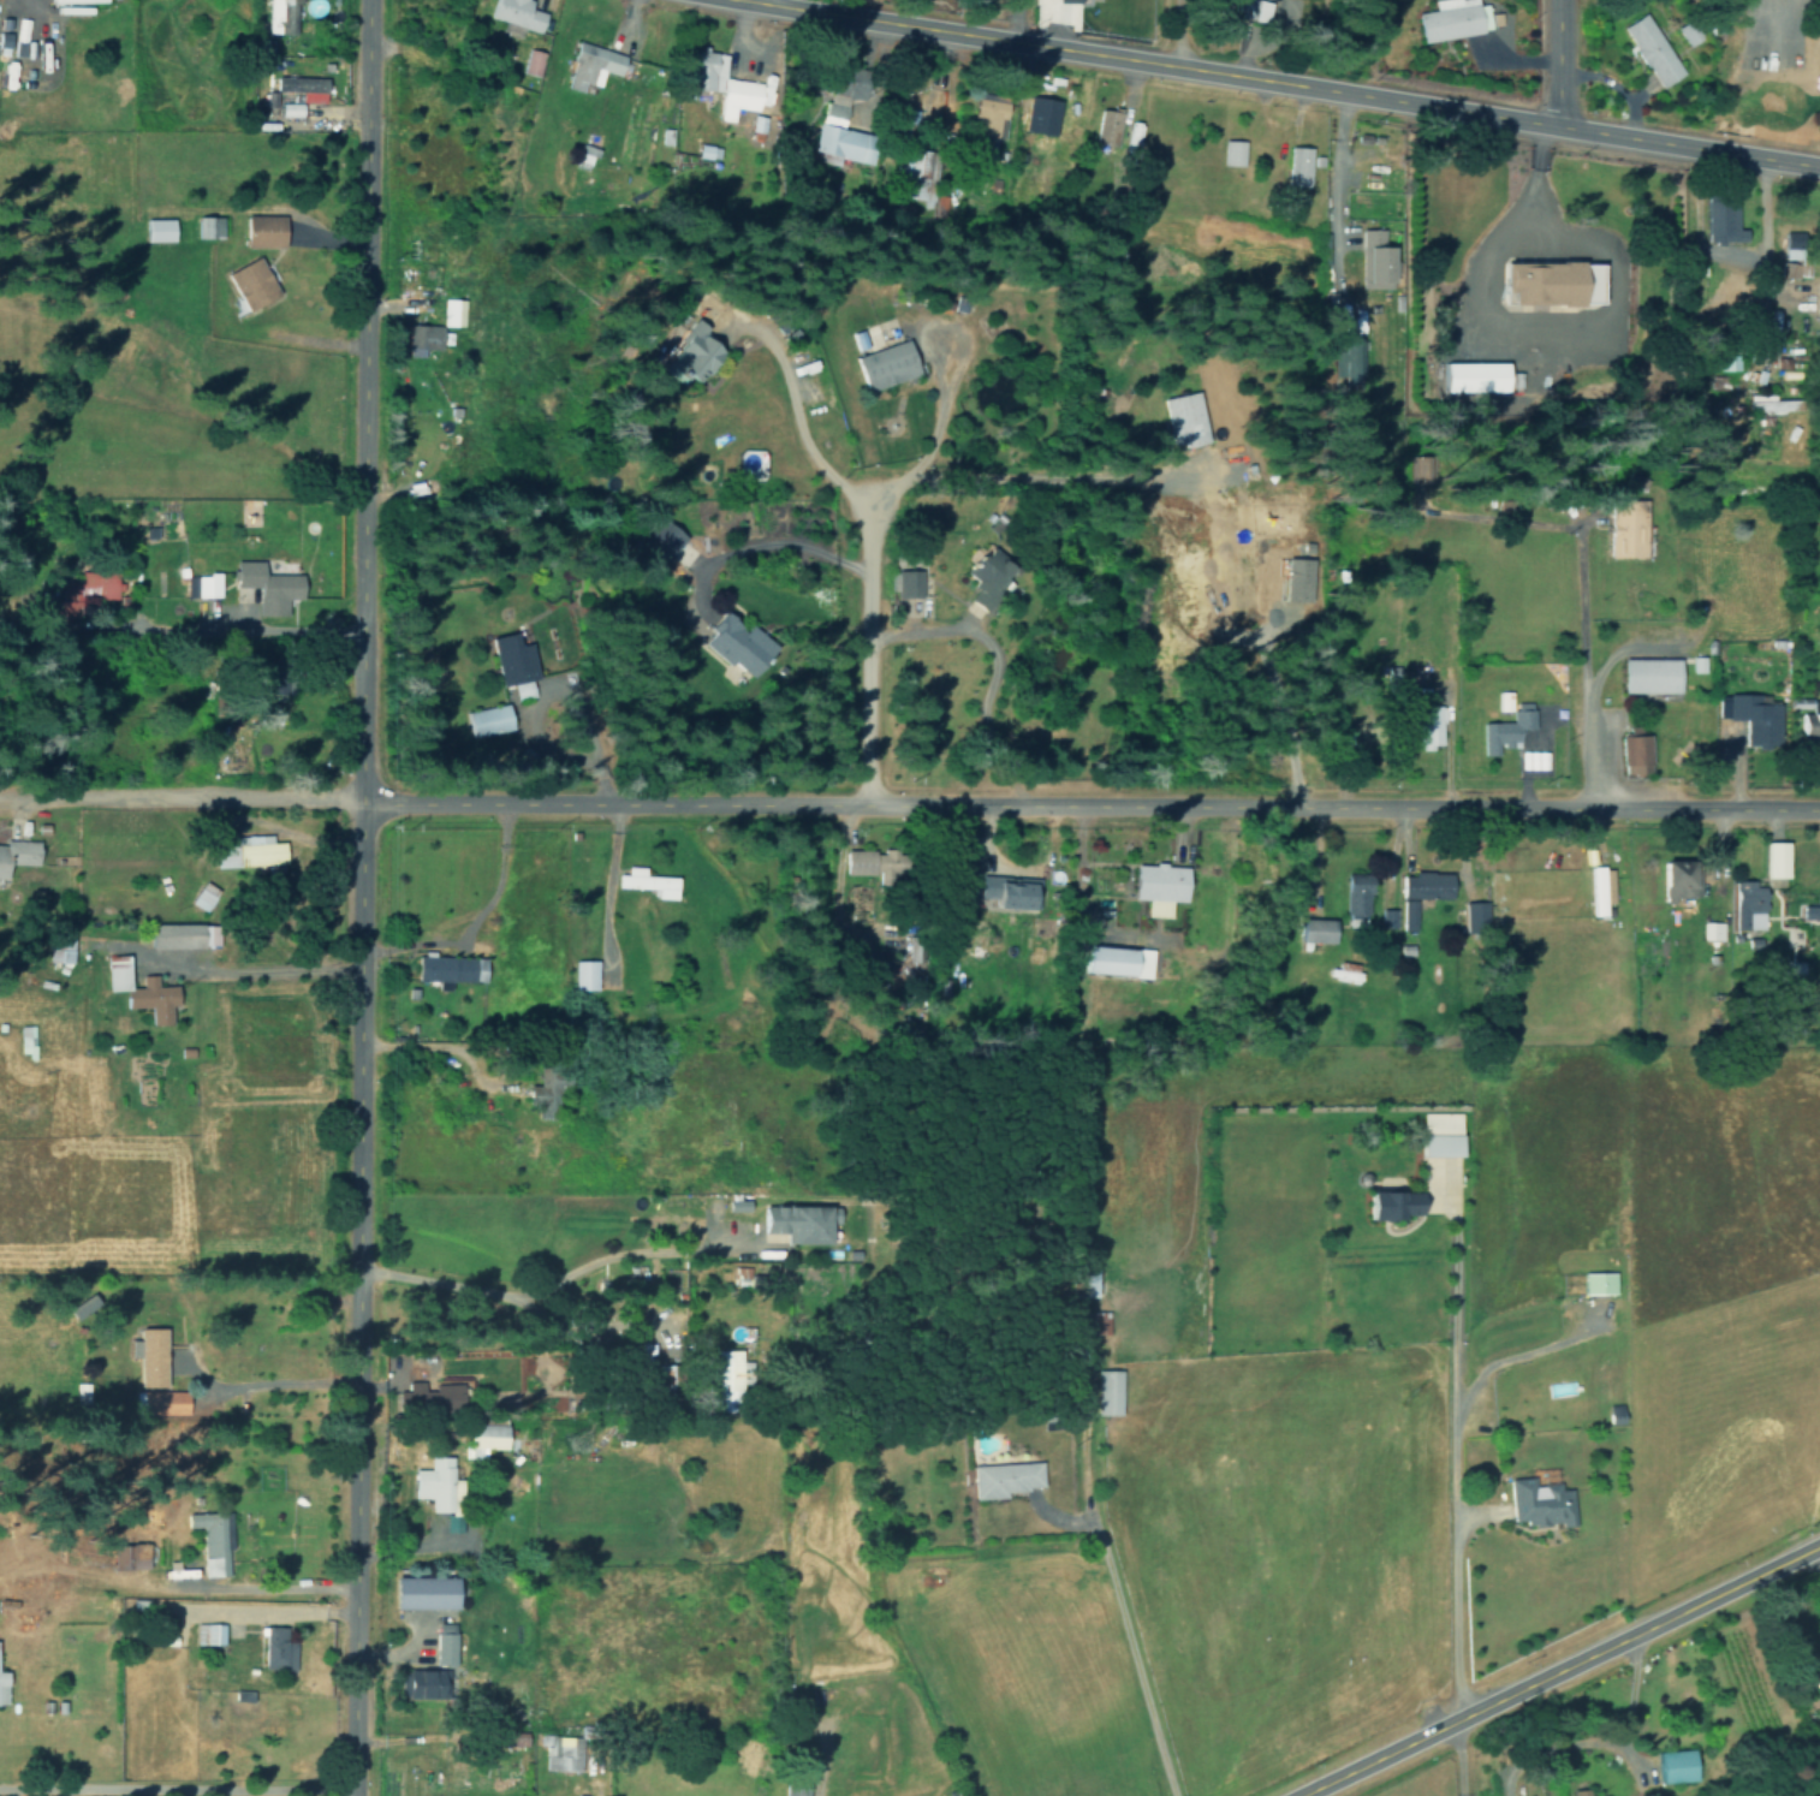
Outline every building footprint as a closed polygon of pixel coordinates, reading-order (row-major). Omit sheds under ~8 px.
[(293,35),(294,2),(300,2),(300,0),(266,0),(265,33),(293,35)] [(520,37),(522,28),(537,32),(543,12),(528,8),(530,0),(493,0),(488,17),(502,21),(499,31),(520,37)] [(1261,0),(1229,0),(1226,12),(1268,20),(1271,2),(1261,0)] [(1491,31),(1487,4),(1477,5),(1476,0),(1432,0),(1434,10),(1415,12),(1419,41),(1491,31)] [(1618,26),(1641,12),(1681,71),(1658,88),(1618,26)] [(10,55),(11,32),(0,32),(0,54),(10,55)] [(622,55),(576,41),(563,87),(579,91),(582,82),(597,86),(602,71),(616,75),(622,55)] [(685,52),(686,95),(708,95),(712,87),(725,54),(710,55),(709,44),(696,46),(691,50),(685,52)] [(536,76),(543,53),(527,49),(521,72),(536,76)] [(833,61),(814,126),(809,150),(863,165),(872,137),(841,129),(846,100),(858,100),(869,69),(833,61)] [(323,103),(323,77),(273,76),(273,90),(299,91),(299,103),(323,103)] [(722,76),(714,119),(726,123),(728,105),(753,108),(759,83),(722,76)] [(977,90),(968,130),(998,137),(1006,95),(977,90)] [(1030,94),(1021,129),(1049,135),(1057,99),(1030,94)] [(277,115),(298,116),(298,103),(278,102),(277,115)] [(1095,108),(1090,142),(1112,147),(1118,112),(1095,108)] [(1219,137),(1219,165),(1241,166),(1242,138),(1219,137)] [(893,138),(887,195),(922,201),(929,144),(893,138)] [(594,147),(578,144),(573,167),(589,170),(594,147)] [(1284,144),(1283,185),(1304,188),(1307,145),(1284,144)] [(1708,186),(1706,239),(1741,239),(1739,188),(1708,186)] [(932,208),(931,216),(942,216),(943,195),(922,194),(921,207),(932,208)] [(281,215),(244,214),(243,245),(281,246),(281,215)] [(219,216),(194,217),(194,238),(219,237),(219,216)] [(169,241),(169,218),(142,219),(142,241),(169,241)] [(1355,227),(1380,227),(1380,245),(1387,245),(1388,289),(1356,289),(1355,227)] [(224,273),(243,311),(276,294),(256,256),(224,273)] [(1506,261),(1505,311),(1598,308),(1593,263),(1506,261)] [(1812,316),(1819,318),(1819,278),(1816,278),(1812,316)] [(441,325),(462,326),(463,299),(442,299),(441,325)] [(680,384),(682,379),(695,386),(721,340),(686,320),(657,371),(680,384)] [(439,326),(407,325),(406,356),(421,356),(422,349),(438,349),(438,344),(449,344),(449,332),(439,331),(439,326)] [(1359,338),(1330,339),(1331,382),(1360,381),(1359,338)] [(863,391),(916,374),(905,339),(852,356),(863,391)] [(1503,362),(1440,363),(1440,392),(1503,392),(1503,362)] [(1170,448),(1207,441),(1198,391),(1161,397),(1170,448)] [(1748,391),(1749,415),(1807,415),(1806,391),(1748,391)] [(1607,557),(1643,558),(1644,500),(1608,499),(1607,557)] [(684,538),(661,520),(638,549),(662,567),(684,538)] [(998,592),(992,588),(1010,564),(988,548),(980,559),(975,555),(962,573),(975,582),(964,598),(983,613),(998,592)] [(1311,599),(1312,559),(1285,558),(1284,598),(1311,599)] [(285,616),(285,598),(299,598),(299,574),(260,573),(260,560),(233,560),(233,586),(256,586),(256,616),(285,616)] [(920,597),(919,570),(890,571),(890,598),(920,597)] [(116,600),(116,573),(77,572),(77,582),(62,581),(61,599),(116,600)] [(218,597),(218,574),(185,574),(185,597),(218,597)] [(746,625),(742,629),(721,613),(698,643),(747,679),(773,645),(746,625)] [(498,686),(511,684),(514,700),(533,696),(529,679),(535,677),(528,643),(515,645),(512,633),(488,637),(498,686)] [(1623,650),(1623,695),(1684,698),(1684,659),(1623,650)] [(1778,703),(1768,703),(1768,695),(1718,694),(1718,719),(1745,719),(1744,747),(1777,748),(1778,703)] [(1811,698),(1811,714),(1800,714),(1799,745),(1819,746),(1819,698),(1811,698)] [(1481,723),(1481,755),(1496,755),(1496,747),(1517,747),(1517,729),(1532,729),(1532,702),(1511,702),(1512,722),(1481,723)] [(466,736),(508,732),(505,705),(463,710),(466,736)] [(1441,747),(1440,706),(1415,706),(1415,748),(1441,747)] [(1620,735),(1621,774),(1650,773),(1649,735),(1620,735)] [(224,835),(222,869),(289,869),(289,834),(224,835)] [(36,840),(1,839),(1,845),(0,845),(0,878),(2,879),(3,864),(35,865),(36,840)] [(1763,878),(1784,878),(1785,842),(1763,842),(1763,878)] [(842,874),(892,875),(892,852),(843,851),(842,874)] [(1696,898),(1695,860),(1660,861),(1661,899),(1696,898)] [(613,873),(621,872),(621,863),(643,864),(643,872),(676,874),(672,894),(661,893),(661,900),(649,900),(649,892),(614,890),(613,873)] [(1169,918),(1169,901),(1183,901),(1184,865),(1133,864),(1132,899),(1145,899),(1144,917),(1169,918)] [(1603,903),(1612,903),(1610,867),(1589,867),(1591,916),(1604,915),(1603,903)] [(1401,929),(1415,929),(1415,898),(1450,898),(1450,872),(1411,872),(1411,875),(1401,875),(1401,929)] [(1345,925),(1368,925),(1368,874),(1346,874),(1345,925)] [(189,902),(204,911),(217,889),(201,880),(189,902)] [(1761,886),(1752,887),(1752,881),(1732,881),(1733,929),(1762,929),(1761,886)] [(1486,901),(1464,902),(1465,931),(1487,930),(1486,901)] [(1819,919),(1819,906),(1800,905),(1800,918),(1819,919)] [(1332,942),(1332,919),(1298,919),(1298,942),(1332,942)] [(133,929),(129,971),(157,971),(163,988),(198,988),(207,921),(133,929)] [(1722,940),(1722,922),(1701,922),(1701,940),(1722,940)] [(1150,978),(1151,950),(1081,947),(1080,975),(1150,978)] [(412,952),(412,980),(481,980),(480,952),(412,952)] [(124,955),(105,956),(107,991),(126,990),(124,955)] [(570,958),(571,988),(591,988),(594,958),(570,958)] [(174,985),(154,986),(154,975),(138,976),(139,988),(124,988),(125,1009),(148,1008),(149,1025),(169,1025),(168,1006),(174,1006),(174,985)] [(510,1049),(510,1063),(531,1063),(531,1048),(510,1049)] [(536,1124),(536,1068),(565,1065),(564,1087),(563,1124),(536,1124)] [(1460,1112),(1421,1112),(1420,1156),(1459,1157),(1460,1112)] [(1366,1218),(1418,1219),(1418,1190),(1367,1189),(1366,1218)] [(760,1232),(785,1232),(785,1243),(826,1243),(825,1225),(837,1225),(836,1205),(760,1206),(760,1232)] [(1572,1261),(1574,1287),(1604,1287),(1605,1260),(1572,1261)] [(1093,1297),(1094,1268),(1071,1268),(1070,1296),(1093,1297)] [(137,1345),(137,1386),(163,1387),(163,1370),(165,1345),(137,1345)] [(713,1350),(713,1411),(732,1411),(732,1401),(743,1401),(743,1361),(740,1361),(740,1350),(713,1350)] [(1120,1370),(1095,1370),(1095,1415),(1119,1415),(1120,1370)] [(459,1383),(432,1383),(432,1390),(422,1390),(422,1380),(406,1381),(406,1390),(395,1390),(396,1401),(409,1400),(409,1407),(459,1407),(459,1383)] [(503,1424),(465,1424),(464,1457),(483,1458),(484,1448),(503,1449),(503,1424)] [(411,1497),(429,1497),(429,1512),(452,1511),(451,1456),(428,1456),(428,1469),(411,1469),(411,1497)] [(970,1465),(972,1499),(1005,1497),(1005,1490),(1041,1488),(1040,1462),(970,1465)] [(1495,1469),(1503,1512),(1513,1513),(1535,1515),(1533,1493),(1548,1494),(1547,1473),(1522,1474),(1522,1464),(1495,1469)] [(228,1513),(199,1514),(201,1577),(226,1576),(225,1549),(229,1549),(228,1513)] [(453,1608),(453,1576),(391,1577),(391,1609),(453,1608)] [(453,1622),(434,1622),(433,1664),(452,1665),(453,1622)] [(193,1644),(221,1645),(221,1623),(194,1623),(193,1644)] [(285,1640),(285,1626),(261,1626),(260,1670),(292,1670),(293,1640),(285,1640)] [(1819,1687),(1819,1656),(1809,1661),(1819,1687)] [(446,1698),(446,1670),(399,1669),(399,1697),(446,1698)] [(1810,1675),(1819,1698),(1819,1671),(1810,1675)] [(580,1771),(581,1736),(539,1735),(539,1746),(545,1746),(545,1770),(580,1771)] [(1648,1742),(1651,1777),(1694,1772),(1690,1735),(1648,1742)] [(1561,1795),(1584,1795),(1583,1774),(1559,1779),(1561,1795)] [(808,1782),(786,1782),(785,1795),(808,1795),(808,1782)] [(1605,1795),(1638,1795),(1637,1786),(1605,1790),(1605,1795)]
